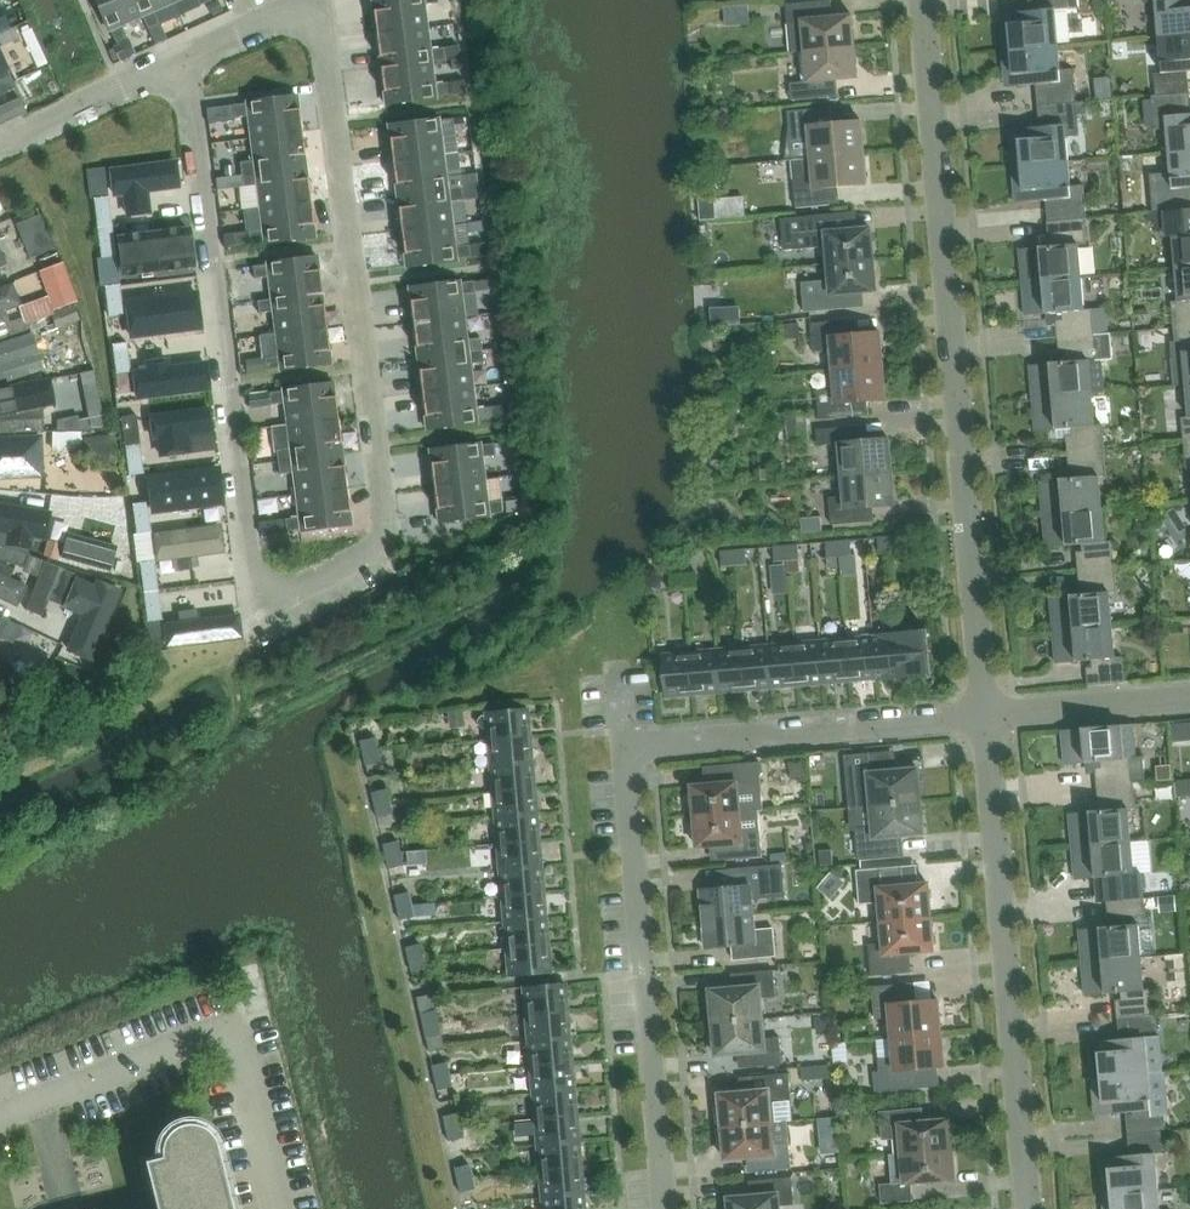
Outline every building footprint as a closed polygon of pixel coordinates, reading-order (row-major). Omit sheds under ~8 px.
[(109,31),(110,31),(116,43),(127,38),(122,25),(143,16),(136,0),(95,0),(109,31)] [(143,16),(148,27),(158,22),(159,24),(170,19),(179,15),(174,2),(173,0),(136,0),(143,16)] [(174,2),(179,15),(197,7),(193,0),(173,0),(174,2)] [(438,3),(438,0),(371,0),(376,34),(427,27),(424,5),(438,3)] [(1011,50),(1059,46),(1058,44),(1071,43),(1067,0),(1029,0),(1030,11),(1013,13),(1014,24),(1009,24),(1011,50)] [(1144,2),(1156,1),(1160,37),(1189,34),(1189,0),(1144,0),(1144,2)] [(218,1),(207,6),(212,16),(223,11),(218,1)] [(800,51),(856,47),(853,15),(824,18),(823,1),(787,4),(789,33),(799,33),(800,51)] [(159,27),(150,31),(155,44),(165,40),(159,27)] [(431,62),(445,60),(444,48),(430,49),(427,27),(376,34),(380,67),(431,61),(431,62)] [(1160,37),(1163,73),(1155,74),(1157,95),(1189,92),(1189,89),(1188,71),(1189,71),(1189,34),(1160,37)] [(136,54),(129,38),(113,46),(114,48),(108,51),(113,62),(119,59),(120,62),(136,54)] [(1059,46),(1011,50),(1013,75),(1018,75),(1019,86),(1036,85),(1038,106),(1076,102),(1073,69),(1061,70),(1059,46)] [(856,47),(800,51),(803,82),(791,83),(792,101),(831,97),(830,80),(858,78),(856,47)] [(462,59),(451,60),(452,69),(463,67),(462,59)] [(436,96),(450,95),(448,82),(434,84),(431,62),(431,61),(380,67),(385,104),(436,97),(436,96)] [(15,86),(9,72),(4,74),(0,76),(0,93),(15,86)] [(1170,153),(1189,151),(1189,92),(1157,95),(1152,96),(1155,130),(1167,128),(1170,153)] [(301,132),(297,96),(246,102),(246,103),(232,105),(234,118),(248,116),(250,138),(301,132)] [(19,100),(0,109),(0,126),(26,114),(19,100)] [(1019,140),(1021,166),(1069,162),(1067,137),(1079,136),(1076,102),(1038,106),(1040,127),(1023,129),(1024,140),(1019,140)] [(232,105),(206,108),(208,124),(234,121),(234,118),(232,105)] [(822,108),(788,111),(792,159),(811,158),(865,153),(862,121),(823,125),(822,108)] [(440,133),(454,131),(453,118),(439,120),(439,119),(387,126),(392,161),(443,155),(440,133)] [(250,138),(253,160),(239,162),(241,175),(306,166),(301,132),(250,138)] [(1170,153),(1173,189),(1189,188),(1189,151),(1170,153)] [(811,158),(792,159),(794,176),(796,208),(830,205),(829,188),(868,185),(865,153),(811,158)] [(461,188),(460,175),(446,177),(443,155),(392,161),(396,196),(461,188)] [(179,192),(177,162),(109,166),(111,196),(127,195),(128,215),(152,213),(151,194),(179,192)] [(1048,222),(1084,218),(1087,218),(1084,185),(1071,186),(1069,162),(1021,166),(1023,191),(1028,191),(1029,202),(1046,200),(1048,222)] [(236,165),(223,166),(224,177),(237,175),(236,165)] [(256,185),(259,208),(310,201),(306,166),(241,175),(242,187),(256,185)] [(452,224),(449,202),(463,200),(461,188),(396,196),(401,231),(452,224)] [(98,228),(111,226),(108,197),(94,199),(98,228)] [(715,200),(699,201),(701,221),(717,219),(715,200)] [(263,242),(264,243),(315,237),(310,201),(259,208),(262,230),(248,232),(250,244),(263,242)] [(1177,269),(1189,267),(1189,209),(1167,211),(1164,211),(1166,237),(1174,236),(1177,269)] [(55,246),(40,211),(15,221),(31,255),(55,246)] [(871,228),(836,231),(835,214),(781,218),(784,250),(827,247),(828,263),(874,259),(871,228)] [(1020,249),(1023,282),(1082,277),(1079,245),(1086,244),(1084,218),(1048,222),(1049,239),(1055,239),(1056,246),(1020,249)] [(117,226),(120,273),(194,267),(191,230),(180,230),(179,221),(117,226)] [(456,259),(470,257),(468,245),(455,246),(452,224),(401,231),(405,266),(456,260),(456,259)] [(111,226),(98,228),(101,256),(115,255),(111,226)] [(322,293),(317,257),(266,263),(266,264),(252,266),(254,279),(268,277),(271,299),(322,293)] [(874,259),(828,263),(830,280),(802,282),(804,312),(843,309),(842,294),(877,291),(874,259)] [(42,268),(56,308),(73,302),(75,301),(60,262),(42,268)] [(1174,327),(1189,326),(1189,267),(1177,269),(1179,301),(1172,302),(1172,308),(1167,308),(1169,325),(1174,324),(1174,327)] [(1056,320),(1058,338),(1094,334),(1092,309),(1084,310),(1082,277),(1023,282),(1026,315),(1049,313),(1049,321),(1056,320)] [(461,295),(475,293),(473,281),(459,282),(459,281),(408,288),(412,324),(464,317),(461,295)] [(125,287),(129,334),(202,329),(199,291),(188,292),(187,282),(125,287)] [(124,314),(120,284),(106,286),(109,316),(124,314)] [(0,292),(0,315),(23,306),(16,286),(0,292)] [(272,312),(275,334),(326,327),(322,293),(271,299),(257,301),(258,313),(272,312)] [(1114,304),(1100,305),(1101,327),(1115,326),(1114,304)] [(482,350),(480,338),(466,339),(464,317),(412,324),(417,358),(482,350)] [(27,332),(22,318),(9,322),(0,325),(0,341),(27,332)] [(833,370),(883,366),(881,333),(852,335),(850,320),(811,323),(814,351),(831,350),(833,370)] [(798,324),(777,325),(778,339),(799,339),(798,324)] [(1174,327),(1176,353),(1184,352),(1187,385),(1189,384),(1189,326),(1174,327)] [(275,334),(278,356),(264,358),(266,371),(279,369),(280,370),(331,363),(326,327),(275,334)] [(1030,365),(1033,398),(1092,393),(1089,361),(1097,360),(1094,334),(1058,338),(1059,353),(1054,353),(1054,363),(1030,365)] [(45,365),(39,340),(0,349),(0,375),(45,365)] [(131,372),(128,343),(113,344),(116,374),(131,372)] [(131,349),(136,398),(209,390),(206,362),(195,363),(193,351),(156,355),(155,347),(131,349)] [(472,386),(470,364),(483,363),(482,350),(417,358),(421,393),(472,386)] [(266,371),(264,358),(245,361),(247,375),(266,373),(266,371)] [(818,392),(820,419),(869,415),(867,400),(886,399),(883,366),(833,370),(835,390),(818,392)] [(97,387),(93,371),(80,374),(83,390),(97,387)] [(284,403),(287,425),(338,419),(333,383),(282,390),(282,391),(268,393),(270,405),(284,403)] [(477,421),(491,420),(489,407),(475,409),(472,386),(421,393),(426,429),(477,422),(477,421)] [(29,403),(26,389),(0,393),(0,408),(29,403)] [(270,407),(270,405),(268,393),(248,395),(250,409),(270,407)] [(1103,425),(1095,426),(1092,393),(1033,398),(1036,431),(1072,428),(1073,435),(1066,436),(1068,454),(1105,450),(1103,425)] [(193,437),(215,435),(212,408),(148,415),(151,442),(159,441),(161,458),(195,454),(193,437)] [(808,443),(805,413),(784,415),(788,445),(808,443)] [(138,415),(123,417),(126,442),(141,440),(138,415)] [(78,420),(78,416),(57,420),(57,430),(90,429),(105,426),(103,416),(78,420)] [(43,417),(0,420),(0,435),(44,432),(43,417)] [(287,425),(289,448),(276,450),(277,462),(342,454),(338,419),(287,425)] [(842,476),(893,472),(890,439),(861,442),(860,426),(818,430),(819,446),(839,444),(842,476)] [(81,450),(81,433),(53,433),(53,450),(81,450)] [(52,478),(53,454),(40,454),(41,441),(13,439),(13,452),(0,451),(0,475),(52,478)] [(481,457),(495,456),(494,443),(480,445),(480,444),(429,450),(433,486),(484,480),(481,457)] [(144,473),(141,444),(126,446),(129,475),(144,473)] [(1040,481),(1043,514),(1102,509),(1099,477),(1107,476),(1105,450),(1068,454),(1070,471),(1076,471),(1076,478),(1040,481)] [(293,473),(295,495),(347,488),(342,454),(277,462),(277,464),(279,474),(293,473)] [(148,477),(153,517),(224,510),(220,469),(148,477)] [(768,470),(756,471),(757,481),(769,481),(768,470)] [(832,525),(868,522),(867,507),(896,505),(893,472),(842,476),(844,497),(829,498),(832,525)] [(487,502),(484,480),(433,486),(438,522),(489,515),(489,514),(502,513),(501,500),(487,502)] [(300,529),(300,531),(351,524),(347,488),(295,495),(298,517),(284,519),(286,531),(300,529)] [(517,501),(505,502),(506,513),(518,512),(517,501)] [(152,532),(148,502),(133,504),(137,534),(152,532)] [(12,535),(11,546),(33,548),(34,538),(50,538),(53,508),(0,503),(0,534),(12,535)] [(1077,552),(1078,570),(1115,566),(1113,541),(1105,542),(1102,509),(1043,514),(1046,547),(1082,544),(1083,551),(1077,552)] [(821,518),(800,520),(802,537),(823,535),(821,518)] [(161,561),(226,555),(223,526),(158,532),(161,561)] [(140,563),(155,561),(152,532),(137,534),(133,534),(137,563),(140,563)] [(67,533),(60,557),(109,570),(115,547),(67,533)] [(892,552),(904,551),(903,535),(891,537),(892,552)] [(891,537),(878,538),(879,553),(892,552),(891,537)] [(840,556),(852,555),(851,540),(838,541),(840,556)] [(62,545),(51,541),(50,542),(46,556),(57,559),(62,545)] [(838,541),(826,542),(827,557),(840,556),(838,541)] [(0,544),(0,560),(25,567),(29,553),(28,553),(0,544)] [(788,561),(800,560),(799,545),(786,546),(788,561)] [(786,546),(774,547),(775,562),(788,561),(786,546)] [(735,566),(747,564),(746,549),(734,550),(735,566)] [(734,550),(721,552),(722,567),(735,566),(734,550)] [(158,589),(155,561),(140,563),(144,591),(158,589)] [(76,634),(71,645),(92,655),(122,589),(46,563),(34,589),(0,573),(0,600),(76,634)] [(787,565),(771,566),(772,581),(788,580),(787,565)] [(1050,597),(1053,630),(1112,625),(1109,593),(1117,592),(1115,566),(1078,570),(1080,587),(1086,587),(1087,594),(1050,597)] [(685,589),(697,588),(696,573),(683,574),(685,589)] [(683,574),(671,575),(672,590),(685,589),(683,574)] [(148,620),(162,618),(158,589),(144,591),(148,620)] [(182,624),(167,625),(170,644),(243,636),(241,617),(201,621),(200,612),(181,614),(182,624)] [(0,619),(0,652),(23,663),(36,637),(0,619)] [(165,636),(163,620),(148,622),(145,622),(148,649),(162,647),(161,636),(165,636)] [(1115,658),(1112,625),(1053,630),(1056,663),(1092,660),(1093,667),(1087,668),(1088,686),(1125,682),(1123,657),(1115,658)] [(904,677),(930,675),(926,631),(900,633),(904,677)] [(874,635),(877,679),(904,677),(900,633),(874,635)] [(847,638),(851,681),(877,679),(874,635),(847,638)] [(821,640),(825,684),(851,681),(847,638),(821,640)] [(795,642),(798,686),(825,684),(821,640),(795,642)] [(768,645),(772,688),(798,686),(795,642),(768,645)] [(742,647),(746,691),(772,688),(768,645),(742,647)] [(716,649),(720,693),(746,691),(742,647),(716,649)] [(689,652),(693,695),(720,693),(716,649),(689,652)] [(663,654),(667,698),(693,695),(689,652),(663,654)] [(0,657),(0,675),(4,677),(12,665),(0,657)] [(484,713),(486,739),(530,735),(528,709),(484,713)] [(463,710),(448,711),(449,723),(464,722),(463,710)] [(1121,725),(1062,731),(1065,765),(1089,762),(1090,773),(1096,772),(1097,786),(1134,783),(1146,782),(1144,757),(1138,758),(1135,724),(1121,725)] [(1186,724),(1174,725),(1176,742),(1183,741),(1187,734),(1186,724)] [(486,739),(489,765),(532,762),(530,735),(486,739)] [(377,750),(374,737),(359,741),(362,753),(377,750)] [(380,762),(377,750),(362,753),(365,765),(380,762)] [(852,755),(843,755),(848,808),(871,806),(922,801),(919,768),(890,771),(888,751),(852,755)] [(489,765),(491,792),(534,788),(532,762),(489,765)] [(693,791),(689,795),(690,806),(694,809),(695,817),(740,813),(759,811),(764,811),(762,793),(759,762),(726,765),(727,783),(692,786),(693,791)] [(1177,781),(1179,797),(1189,796),(1189,779),(1177,781)] [(1094,811),(1070,813),(1072,846),(1131,841),(1128,809),(1136,808),(1134,783),(1097,786),(1099,800),(1093,801),(1094,811)] [(491,792),(493,818),(537,814),(534,788),(491,792)] [(388,801),(386,789),(371,792),(374,804),(388,801)] [(391,813),(388,801),(374,804),(376,817),(391,813)] [(873,826),(859,827),(861,860),(898,856),(896,837),(925,834),(922,801),(871,806),(873,826)] [(696,824),(692,828),(693,839),(697,842),(698,847),(732,844),(734,859),(763,857),(760,828),(759,811),(740,813),(695,817),(696,824)] [(493,818),(495,844),(539,840),(537,814),(493,818)] [(400,852),(397,840),(382,844),(385,856),(400,852)] [(495,844),(498,870),(541,867),(539,840),(495,844)] [(1131,841),(1072,846),(1075,880),(1096,878),(1096,886),(1106,885),(1107,902),(1144,898),(1142,873),(1134,874),(1131,841)] [(833,851),(820,851),(821,866),(834,866),(833,851)] [(403,865),(400,852),(385,856),(388,868),(403,865)] [(727,887),(701,890),(704,919),(753,914),(752,899),(771,897),(786,896),(783,864),(726,869),(726,873),(727,887)] [(498,870),(500,897),(544,893),(541,867),(498,870)] [(895,867),(857,870),(860,904),(880,903),(881,922),(932,917),(929,883),(919,884),(918,879),(897,881),(895,867)] [(411,904),(408,892),(394,895),(397,907),(411,904)] [(500,897),(502,923),(546,919),(544,893),(500,897)] [(1176,897),(1159,899),(1161,909),(1177,908),(1176,897)] [(1144,898),(1107,902),(1109,919),(1146,916),(1144,898)] [(414,916),(411,904),(397,907),(400,920),(414,916)] [(753,914),(704,919),(706,948),(732,946),(739,945),(740,959),(776,956),(774,928),(755,930),(753,914)] [(883,943),(869,944),(872,976),(902,973),(900,954),(911,953),(935,951),(932,917),(881,922),(883,943)] [(502,923),(505,949),(548,945),(546,919),(502,923)] [(1080,929),(1082,962),(1142,957),(1139,924),(1080,929)] [(423,956),(420,944),(405,947),(408,959),(423,956)] [(551,972),(548,945),(505,949),(507,976),(551,972)] [(425,968),(423,956),(408,959),(410,971),(425,968)] [(1144,990),(1142,957),(1082,962),(1085,995),(1121,992),(1122,999),(1116,1000),(1118,1018),(1154,1014),(1152,989),(1144,990)] [(710,990),(713,1023),(764,1018),(762,998),(776,997),(774,970),(738,973),(739,987),(710,990)] [(892,1038),(942,1033),(939,1000),(910,1003),(909,983),(872,986),(875,1018),(890,1017),(892,1038)] [(567,1010),(565,985),(565,984),(521,988),(524,1014),(567,1010)] [(437,1022),(435,1010),(420,1013),(422,1025),(437,1022)] [(524,1014),(526,1040),(569,1036),(567,1010),(524,1014)] [(1119,1034),(1158,1031),(1156,1014),(1154,1014),(1118,1018),(1119,1034)] [(765,1038),(764,1018),(713,1023),(716,1056),(745,1053),(746,1067),(782,1064),(780,1037),(765,1038)] [(440,1034),(437,1022),(422,1025),(425,1038),(440,1034)] [(945,1066),(942,1033),(892,1038),(893,1058),(879,1059),(880,1071),(874,1072),(876,1092),(918,1088),(916,1069),(945,1066)] [(1163,1035),(1102,1041),(1103,1052),(1099,1052),(1101,1078),(1148,1074),(1148,1072),(1166,1070),(1163,1035)] [(526,1040),(528,1066),(572,1063),(569,1036),(526,1040)] [(449,1074),(446,1062),(431,1065),(434,1077),(449,1074)] [(528,1066),(531,1093),(574,1089),(572,1063),(528,1066)] [(814,1067),(802,1067),(803,1081),(815,1080),(814,1067)] [(719,1094),(722,1127),(773,1122),(771,1102),(785,1101),(785,1090),(791,1089),(789,1073),(747,1077),(748,1091),(719,1094)] [(451,1086),(449,1074),(434,1077),(437,1090),(451,1086)] [(1152,1110),(1148,1074),(1101,1078),(1103,1103),(1108,1103),(1109,1114),(1152,1110)] [(576,1115),(574,1089),(531,1093),(533,1119),(576,1115)] [(903,1154),(952,1149),(950,1120),(924,1122),(923,1108),(880,1112),(883,1140),(902,1138),(903,1154)] [(460,1125),(457,1113),(442,1116),(445,1128),(460,1125)] [(1130,1155),(1113,1157),(1114,1168),(1109,1168),(1111,1194),(1159,1189),(1155,1153),(1168,1152),(1165,1114),(1127,1117),(1130,1155)] [(533,1119),(535,1145),(579,1141),(576,1115),(533,1119)] [(839,1152),(836,1118),(819,1119),(822,1154),(839,1152)] [(773,1123),(773,1122),(722,1127),(725,1160),(754,1157),(755,1171),(791,1168),(789,1141),(795,1141),(793,1121),(773,1123)] [(215,1143),(214,1140),(213,1138),(211,1135),(209,1133),(207,1131),(204,1129),(202,1127),(199,1126),(196,1125),(193,1124),(190,1124),(187,1124),(183,1124),(180,1125),(177,1126),(175,1127),(172,1129),(169,1131),(167,1133),(165,1136),(164,1139),(162,1141),(161,1144),(160,1148),(160,1151),(160,1154),(161,1157),(143,1161),(155,1208),(232,1208),(215,1143)] [(463,1137),(460,1125),(445,1128),(448,1141),(463,1137)] [(535,1145),(537,1171),(581,1168),(579,1141),(535,1145)] [(955,1179),(952,1149),(903,1154),(904,1169),(891,1170),(892,1184),(881,1185),(882,1203),(913,1200),(911,1182),(955,1179)] [(471,1176),(469,1164),(454,1167),(456,1180),(471,1176)] [(537,1171),(540,1198),(583,1194),(581,1168),(537,1171)] [(474,1189),(471,1176),(456,1180),(459,1192),(474,1189)] [(730,1208),(780,1208),(780,1206),(795,1204),(792,1178),(756,1181),(757,1195),(728,1198),(730,1208)] [(1159,1189),(1111,1194),(1113,1208),(1160,1208),(1159,1189)] [(541,1208),(585,1208),(583,1194),(540,1198),(541,1208)]
